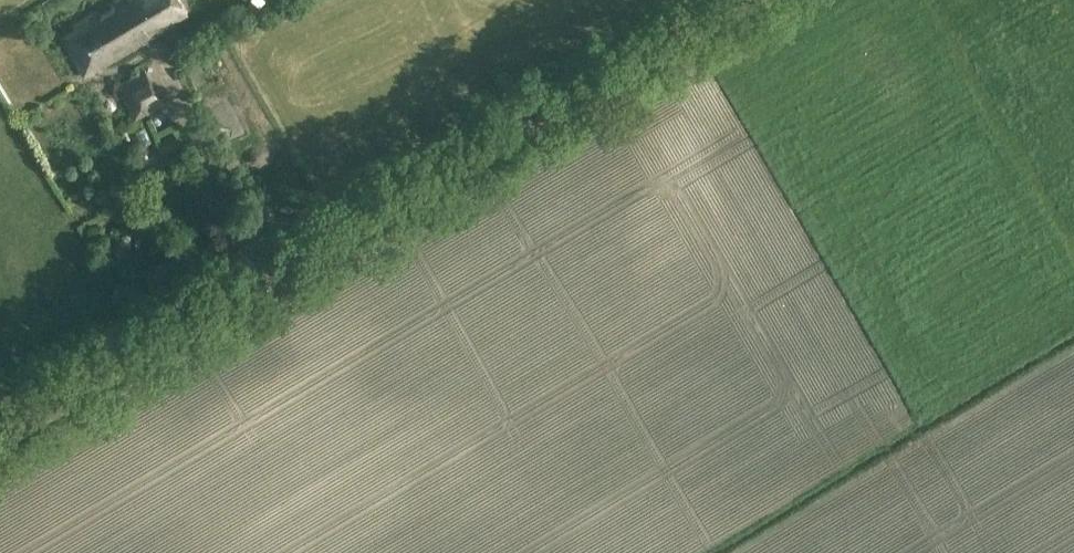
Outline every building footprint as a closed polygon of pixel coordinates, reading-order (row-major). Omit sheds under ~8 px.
[(187,12),(181,0),(116,0),(74,24),(77,29),(63,37),(85,76),(163,31),(161,27),(187,12)] [(134,121),(165,106),(145,70),(114,86),(134,121)]
